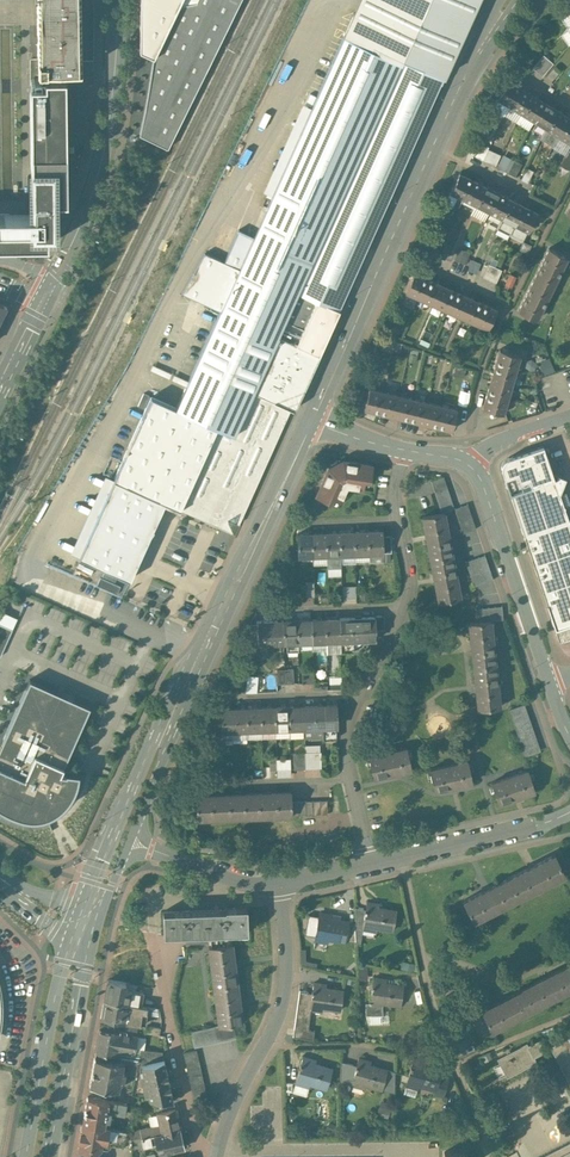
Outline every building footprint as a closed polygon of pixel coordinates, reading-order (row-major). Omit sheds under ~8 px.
[(79,0),(37,0),(38,71),(65,71),(80,70),(79,0)] [(196,1),(180,4),(180,5),(154,57),(145,109),(140,134),(168,148),(196,91),(240,0),(197,0),(196,1)] [(140,50),(154,57),(180,4),(196,1),(197,0),(140,0),(140,50)] [(345,32),(402,58),(444,77),(478,0),(359,0),(345,32)] [(254,236),(253,238),(221,309),(278,335),(402,58),(345,32),(254,236)] [(544,54),(533,67),(543,76),(554,63),(544,54)] [(402,58),(278,335),(319,354),(437,91),(442,82),(444,77),(402,58)] [(45,85),(30,85),(32,201),(54,201),(54,202),(67,201),(66,155),(65,92),(65,83),(65,78),(45,78),(45,85)] [(521,88),(509,80),(498,98),(510,105),(521,88)] [(533,95),(521,88),(510,105),(523,112),(533,95)] [(91,91),(65,92),(66,155),(85,154),(91,91)] [(545,103),(533,95),(523,112),(535,120),(545,103)] [(558,110),(545,103),(535,120),(547,127),(558,110)] [(558,110),(547,127),(559,135),(569,118),(558,110)] [(559,135),(569,142),(569,118),(559,135)] [(559,135),(547,127),(540,139),(552,146),(559,135)] [(499,162),(502,150),(481,145),(478,157),(499,162)] [(568,149),(560,165),(569,170),(569,150),(568,149)] [(521,163),(514,160),(508,172),(515,176),(521,163)] [(473,179),(460,172),(451,190),(464,197),(473,179)] [(485,185),(473,179),(464,197),(476,203),(485,185)] [(498,192),(485,185),(476,203),(489,210),(498,192)] [(511,198),(498,192),(489,210),(502,216),(511,198)] [(524,205),(511,198),(502,216),(515,223),(524,205)] [(0,215),(0,246),(48,245),(48,234),(55,234),(54,202),(54,201),(32,201),(32,215),(0,215)] [(537,212),(524,205),(515,223),(528,230),(537,212)] [(224,261),(205,253),(182,293),(220,310),(221,309),(253,238),(254,236),(239,229),(224,261)] [(428,251),(447,258),(454,241),(435,234),(428,251)] [(455,259),(467,263),(471,251),(459,247),(455,259)] [(548,248),(518,311),(536,319),(567,257),(548,248)] [(428,278),(414,272),(405,291),(419,298),(428,278)] [(511,274),(508,283),(514,285),(517,276),(511,274)] [(442,284),(428,278),(419,298),(433,304),(442,284)] [(455,291),(442,284),(433,304),(446,310),(455,291)] [(469,297),(455,291),(446,310),(460,316),(469,297)] [(482,303),(469,297),(460,316),(474,322),(482,303)] [(496,309),(482,303),(474,322),(487,328),(496,309)] [(221,309),(220,310),(176,408),(217,426),(234,433),(254,390),(278,335),(221,309)] [(319,354),(278,335),(254,390),(291,407),(311,362),(316,364),(320,354),(319,354)] [(520,355),(499,349),(495,364),(515,370),(520,355)] [(544,374),(555,370),(550,357),(539,360),(544,374)] [(515,370),(495,364),(491,378),(512,384),(515,370)] [(512,384),(491,378),(487,392),(508,398),(512,384)] [(384,391),(369,387),(364,408),(379,412),(384,391)] [(460,404),(469,404),(471,390),(462,389),(460,404)] [(217,426),(180,508),(233,532),(235,538),(241,525),(239,523),(291,407),(254,390),(234,433),(217,426)] [(398,394),(384,391),(379,412),(393,415),(398,394)] [(508,398),(487,392),(483,407),(504,412),(508,398)] [(413,398),(398,394),(393,415),(408,419),(413,398)] [(176,408),(151,396),(114,478),(180,508),(217,426),(176,408)] [(427,401),(413,398),(408,419),(423,422),(427,401)] [(442,405),(427,401),(423,422),(437,426),(442,405)] [(457,409),(442,405),(437,426),(452,429),(457,409)] [(502,470),(510,494),(546,482),(554,479),(543,445),(507,457),(504,459),(502,462),(501,466),(502,470)] [(372,465),(343,460),(342,461),(342,462),(340,463),(340,462),(334,465),(334,466),(331,468),(330,467),(329,468),(317,495),(330,500),(332,495),(341,499),(347,486),(362,488),(364,478),(369,479),(372,465)] [(455,508),(444,476),(432,480),(442,512),(455,508)] [(180,508),(114,478),(79,556),(130,579),(164,503),(180,510),(180,508)] [(555,508),(558,507),(555,498),(552,499),(549,491),(546,482),(510,494),(556,630),(569,625),(569,523),(569,520),(560,524),(555,508)] [(468,504),(455,508),(463,533),(476,528),(468,504)] [(442,512),(423,516),(439,601),(461,597),(444,512),(442,512)] [(383,530),(368,531),(369,553),(383,552),(383,530)] [(368,531),(354,532),(355,554),(369,553),(368,531)] [(340,532),(326,533),(327,555),(341,554),(340,532)] [(354,532),(340,532),(341,554),(355,554),(354,532)] [(312,533),(297,534),(298,556),(313,555),(312,533)] [(326,533),(312,533),(313,555),(327,555),(326,533)] [(341,554),(327,555),(327,567),(341,567),(341,554)] [(485,554),(466,561),(474,586),(493,579),(485,554)] [(344,585),(345,602),(358,601),(357,584),(344,585)] [(502,607),(475,609),(476,622),(491,620),(491,621),(503,620),(502,607)] [(173,612),(171,618),(187,624),(189,618),(173,612)] [(362,617),(339,618),(340,640),(362,639),(362,617)] [(380,617),(362,617),(362,639),(362,643),(380,643),(380,617)] [(325,618),(311,619),(312,641),(326,641),(325,618)] [(339,618),(325,618),(326,641),(340,640),(339,618)] [(311,619),(297,620),(298,642),(312,641),(311,619)] [(283,620),(258,621),(258,643),(262,643),(272,643),(284,642),(283,620)] [(297,620),(283,620),(284,642),(287,642),(298,642),(297,620)] [(476,622),(469,623),(478,708),(500,706),(491,621),(491,620),(476,622)] [(0,623),(0,656),(1,656),(13,629),(0,623)] [(298,642),(287,642),(287,650),(299,650),(298,642)] [(272,643),(262,643),(262,654),(273,653),(272,643)] [(278,683),(296,682),(295,667),(277,668),(278,683)] [(262,685),(255,677),(248,684),(255,691),(262,685)] [(30,679),(0,746),(0,766),(53,789),(61,771),(90,706),(30,679)] [(325,704),(303,705),(304,727),(323,727),(326,726),(325,704)] [(337,704),(325,704),(326,726),(323,727),(323,739),(337,738),(336,726),(338,726),(337,704)] [(539,751),(523,704),(510,709),(525,755),(539,751)] [(303,705),(289,706),(290,728),(304,727),(303,705)] [(275,706),(261,707),(262,729),(276,728),(275,706)] [(289,706),(275,706),(276,728),(290,728),(289,706)] [(247,707),(221,708),(222,731),(248,729),(247,707)] [(261,707),(247,707),(248,729),(262,729),(261,707)] [(407,748),(369,756),(370,759),(367,760),(368,766),(371,765),(374,778),(411,769),(409,758),(412,757),(411,750),(408,751),(407,748)] [(305,751),(293,752),(294,769),(305,768),(305,751)] [(305,751),(305,768),(321,768),(321,751),(320,751),(305,751)] [(277,758),(278,775),(292,774),(291,757),(277,758)] [(466,760),(429,770),(430,773),(426,774),(428,779),(431,778),(434,791),(472,782),(469,769),(472,768),(471,763),(467,764),(466,760)] [(0,766),(0,809),(1,809),(7,812),(12,814),(16,815),(22,817),(29,818),(37,818),(47,817),(52,831),(53,831),(47,816),(52,814),(56,811),(60,808),(63,806),(66,803),(68,801),(70,797),(72,795),(74,792),(75,789),(76,787),(77,783),(78,779),(79,776),(79,774),(61,771),(53,789),(0,766)] [(528,770),(492,782),(493,786),(490,787),(491,793),(495,791),(498,803),(535,791),(531,779),(534,778),(532,772),(529,773),(528,770)] [(291,792),(196,795),(197,818),(292,815),(291,801),(291,792)] [(327,800),(291,801),(292,815),(328,813),(327,800)] [(555,853),(464,900),(474,919),(565,873),(555,853)] [(379,904),(367,902),(366,909),(365,909),(365,912),(363,928),(375,930),(375,927),(393,930),(396,911),(378,908),(379,904)] [(225,910),(163,911),(164,934),(210,933),(230,932),(247,932),(247,907),(225,908),(225,910)] [(365,909),(356,908),(356,923),(356,938),(361,939),(363,928),(365,912),(365,909)] [(332,915),(320,913),(318,920),(317,923),(318,923),(315,939),(327,941),(328,937),(345,940),(349,922),(331,919),(332,915)] [(356,923),(349,922),(345,940),(356,942),(356,938),(356,923)] [(230,932),(210,933),(212,946),(231,943),(230,932)] [(231,943),(212,946),(209,946),(219,1025),(233,1024),(242,1022),(232,943),(231,943)] [(483,1008),(493,1028),(569,990),(569,965),(483,1008)] [(386,979),(374,978),(373,985),(372,985),(372,987),(373,987),(370,1004),(383,1005),(383,1002),(401,1004),(403,985),(385,983),(386,979)] [(144,992),(125,989),(126,982),(109,979),(105,999),(141,1005),(144,992)] [(326,984),(314,982),(313,990),(312,990),(312,992),(313,992),(310,1009),(323,1010),(323,1007),(341,1009),(343,990),(325,988),(326,984)] [(454,991),(445,997),(451,1007),(461,1001),(454,991)] [(141,1005),(105,999),(102,1017),(125,1021),(144,1024),(147,1006),(141,1005)] [(219,1026),(191,1031),(195,1046),(235,1036),(233,1024),(219,1025),(219,1026)] [(137,1036),(120,1033),(99,1030),(95,1052),(116,1055),(117,1050),(134,1053),(136,1045),(137,1036)] [(145,1037),(137,1036),(136,1045),(141,1046),(144,1045),(145,1037)] [(552,1045),(569,1080),(569,1036),(552,1045)] [(528,1043),(498,1058),(507,1076),(521,1069),(537,1061),(535,1056),(547,1050),(541,1039),(529,1045),(528,1043)] [(162,1051),(141,1048),(140,1051),(139,1058),(145,1064),(164,1059),(162,1051)] [(208,1096),(197,1049),(183,1052),(194,1099),(208,1096)] [(134,1053),(117,1050),(116,1055),(122,1056),(139,1058),(140,1051),(135,1050),(134,1053)] [(121,1061),(95,1057),(90,1084),(119,1088),(120,1080),(123,1080),(124,1072),(136,1074),(139,1058),(122,1056),(121,1061)] [(315,1060),(302,1057),(301,1064),(300,1064),(299,1066),(300,1066),(296,1082),(309,1086),(310,1082),(327,1087),(332,1068),(314,1064),(315,1060)] [(370,1061),(358,1058),(356,1066),(355,1068),(356,1068),(352,1084),(364,1087),(365,1083),(382,1088),(387,1069),(369,1065),(370,1061)] [(145,1064),(141,1065),(143,1073),(140,1074),(142,1081),(168,1075),(164,1059),(145,1064)] [(441,1070),(424,1065),(425,1062),(413,1059),(411,1066),(410,1066),(410,1068),(406,1084),(418,1087),(419,1084),(436,1088),(441,1070)] [(168,1075),(142,1081),(145,1094),(148,1093),(149,1097),(154,1098),(168,1100),(174,1101),(168,1075)] [(108,1100),(88,1096),(83,1123),(103,1126),(105,1119),(108,1120),(109,1111),(106,1110),(108,1100)] [(168,1100),(154,1098),(153,1105),(167,1108),(168,1100)] [(126,1103),(108,1100),(106,1110),(109,1111),(125,1113),(126,1103)] [(175,1108),(158,1112),(160,1124),(162,1132),(179,1128),(175,1108)] [(103,1126),(83,1123),(78,1149),(95,1152),(101,1148),(102,1141),(131,1146),(131,1139),(132,1131),(103,1126)] [(160,1124),(140,1129),(142,1136),(154,1134),(162,1132),(160,1124)] [(162,1132),(154,1134),(156,1143),(158,1152),(184,1147),(179,1128),(162,1132)] [(154,1134),(142,1136),(144,1146),(156,1143),(154,1134)] [(142,1136),(131,1139),(131,1146),(131,1148),(144,1146),(142,1136)] [(542,1156),(569,1156),(569,1142),(542,1156)]
